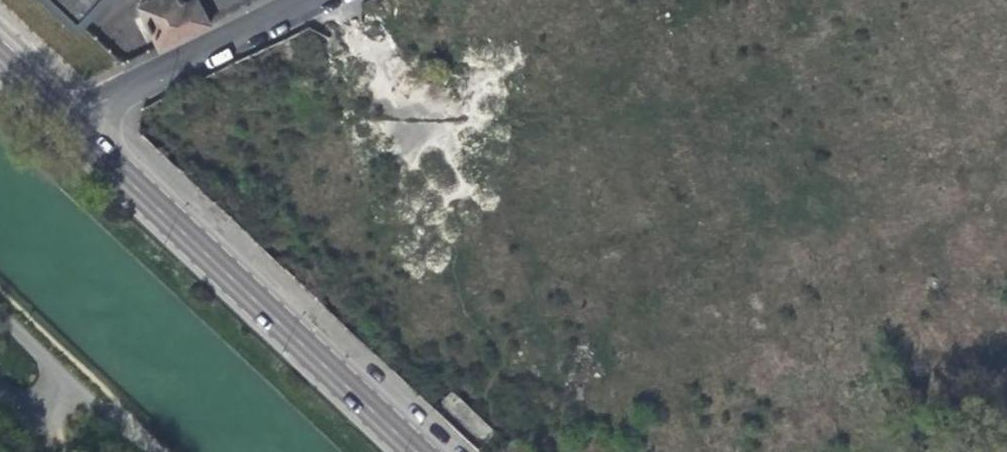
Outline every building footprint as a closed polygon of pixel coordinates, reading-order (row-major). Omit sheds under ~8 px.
[(82,25),(104,0),(54,0),(82,25)] [(142,2),(159,44),(247,0),(146,0),(142,2)]
